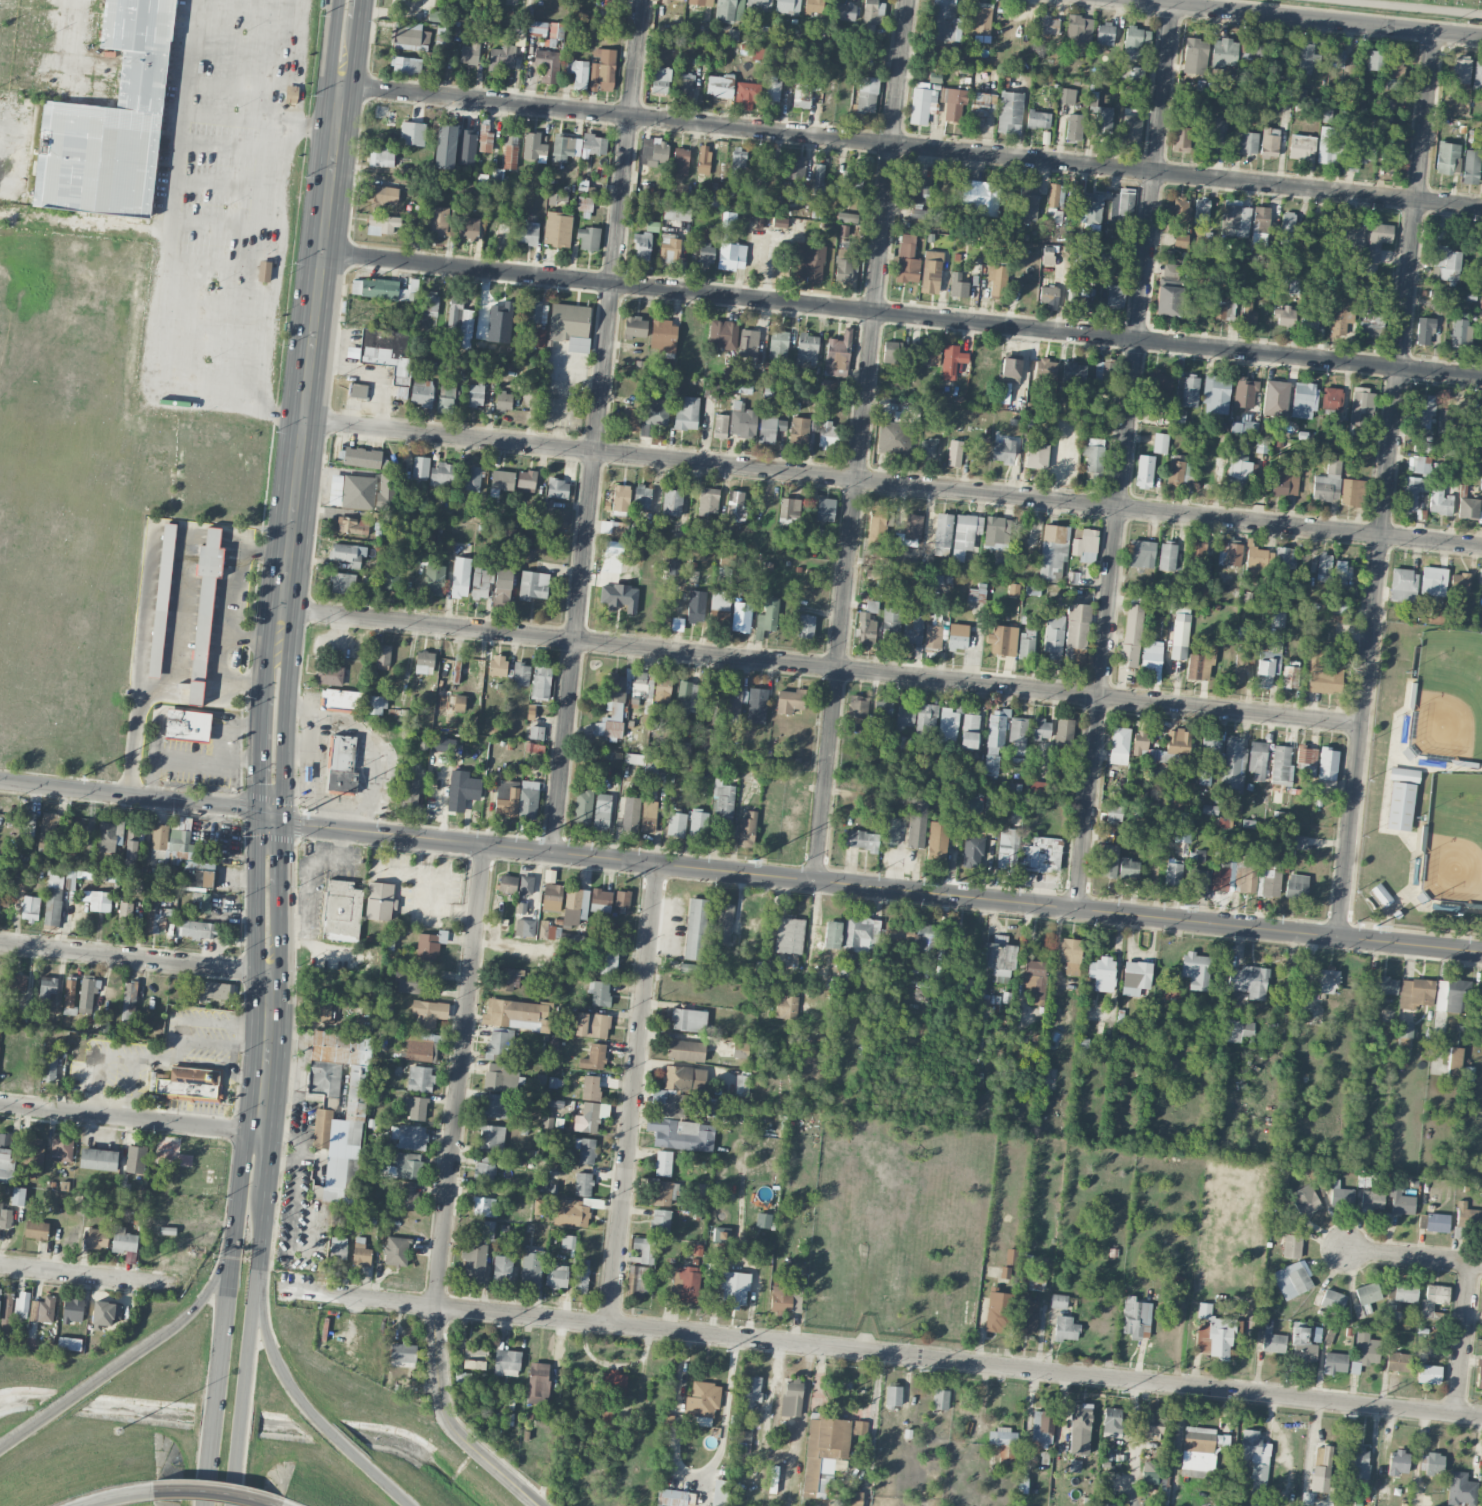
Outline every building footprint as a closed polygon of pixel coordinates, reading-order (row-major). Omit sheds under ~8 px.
[(100,48),(122,49),(117,106),(42,99),(33,207),(153,218),(173,0),(104,0),(100,48)] [(716,21),(733,22),(733,20),(742,20),(744,0),(717,0),(716,21)] [(767,0),(747,0),(747,10),(767,10),(767,0)] [(800,0),(776,0),(775,13),(798,15),(800,0)] [(822,0),(805,0),(803,12),(820,14),(822,0)] [(876,2),(877,0),(864,0),(861,33),(876,34),(878,17),(884,17),(885,3),(876,2)] [(956,0),(932,0),(930,40),(961,41),(961,18),(955,18),(956,0)] [(834,20),(854,21),(855,4),(834,3),(834,20)] [(965,35),(990,36),(991,4),(966,3),(965,35)] [(428,21),(443,22),(443,10),(429,10),(428,21)] [(1038,36),(1058,36),(1059,17),(1038,16),(1038,36)] [(1091,45),(1092,17),(1068,16),(1067,44),(1091,45)] [(527,36),(548,37),(548,38),(563,38),(564,23),(528,21),(527,36)] [(421,31),(421,23),(394,22),(393,48),(414,49),(415,44),(430,45),(430,31),(421,31)] [(1114,45),(1114,24),(1097,23),(1096,44),(1114,45)] [(1140,60),(1142,41),(1150,41),(1151,29),(1126,27),(1123,59),(1140,60)] [(1204,75),(1210,41),(1187,38),(1181,71),(1204,75)] [(1212,39),(1211,68),(1225,69),(1225,65),(1237,66),(1238,40),(1212,39)] [(460,63),(478,64),(479,40),(471,40),(471,46),(460,45),(460,63)] [(501,48),(489,48),(488,70),(498,71),(498,68),(514,68),(515,44),(502,43),(501,48)] [(1313,66),(1319,67),(1320,55),(1313,54),(1314,45),(1300,43),(1296,73),(1312,75),(1313,66)] [(763,60),(765,47),(752,46),(751,59),(763,60)] [(615,49),(592,48),(591,60),(590,60),(589,91),(598,91),(614,91),(615,49)] [(1343,68),(1345,50),(1329,49),(1328,67),(1343,68)] [(542,64),(541,83),(558,83),(560,51),(534,50),(534,64),(542,64)] [(1383,70),(1384,51),(1368,51),(1368,70),(1383,70)] [(422,60),(392,55),(389,72),(419,77),(422,60)] [(1386,89),(1402,90),(1403,56),(1387,55),(1386,89)] [(1470,57),(1453,57),(1452,83),(1469,84),(1470,57)] [(587,61),(574,61),(573,90),(587,90),(587,61)] [(1481,91),(1481,61),(1475,61),(1474,90),(1481,91)] [(651,93),(670,93),(671,68),(652,68),(651,93)] [(678,92),(693,92),(692,74),(678,74),(678,92)] [(708,74),(706,95),(731,98),(734,77),(708,74)] [(878,77),(860,75),(856,112),(875,114),(878,77)] [(780,81),(767,80),(766,99),(779,100),(780,81)] [(810,108),(811,81),(794,80),(793,108),(810,108)] [(760,83),(736,82),(735,102),(743,103),(743,110),(752,110),(752,102),(760,102),(760,83)] [(284,101),(296,102),(297,89),(286,88),(284,101)] [(966,90),(940,88),(939,102),(945,103),(944,121),(963,122),(966,90)] [(1075,89),(1061,88),(1060,103),(1075,104),(1075,89)] [(967,125),(985,128),(987,113),(994,114),(996,95),(972,91),(967,125)] [(1018,135),(1024,94),(1001,91),(995,131),(1018,135)] [(1112,107),(1097,106),(1097,98),(1089,98),(1089,112),(1095,113),(1094,133),(1112,134),(1112,107)] [(1050,129),(1051,112),(1027,110),(1026,127),(1050,129)] [(1082,114),(1066,114),(1066,140),(1083,140),(1082,114)] [(1205,118),(1204,148),(1225,149),(1226,119),(1205,118)] [(425,123),(401,122),(400,145),(424,146),(425,123)] [(1317,163),(1344,165),(1346,127),(1319,125),(1317,163)] [(1191,128),(1175,126),(1171,150),(1188,152),(1191,128)] [(1279,128),(1262,127),(1261,155),(1278,156),(1279,128)] [(475,129),(459,130),(459,165),(476,164),(475,129)] [(503,169),(517,169),(518,131),(504,131),(503,169)] [(479,152),(492,152),(493,132),(480,132),(479,152)] [(547,144),(539,144),(540,133),(524,132),(523,160),(546,161),(547,144)] [(1241,138),(1233,138),(1233,152),(1257,153),(1258,132),(1241,132),(1241,138)] [(551,160),(566,161),(567,156),(589,158),(589,153),(606,154),(607,136),(583,134),(583,137),(553,135),(551,160)] [(1288,158),(1312,160),(1314,137),(1290,134),(1288,158)] [(1349,141),(1346,171),(1357,172),(1358,161),(1374,163),(1377,138),(1359,136),(1359,142),(1349,141)] [(646,154),(646,166),(667,167),(668,141),(653,140),(652,154),(646,154)] [(1453,164),(1458,164),(1460,143),(1437,142),(1435,174),(1452,175),(1453,164)] [(712,146),(700,145),(696,173),(708,175),(712,146)] [(369,166),(394,166),(394,149),(369,148),(369,166)] [(688,175),(689,148),(673,148),(672,175),(688,175)] [(739,174),(739,166),(745,166),(746,149),(732,148),(731,173),(739,174)] [(1461,183),(1477,185),(1480,151),(1465,149),(1461,183)] [(1402,173),(1403,154),(1387,153),(1386,172),(1402,173)] [(806,156),(791,155),(790,179),(805,180),(806,156)] [(843,194),(861,195),(863,164),(845,163),(843,194)] [(813,189),(823,189),(824,165),(814,164),(813,189)] [(999,182),(962,181),(961,214),(998,216),(999,182)] [(1019,186),(1018,219),(1037,219),(1038,182),(1028,182),(1028,186),(1019,186)] [(396,207),(399,189),(369,184),(366,203),(396,207)] [(1064,184),(1049,184),(1046,222),(1058,222),(1058,211),(1062,212),(1064,184)] [(1103,194),(1085,192),(1084,204),(1078,203),(1076,222),(1085,223),(1084,232),(1099,233),(1103,194)] [(1111,192),(1110,221),(1133,222),(1133,192),(1111,192)] [(548,205),(555,205),(556,201),(567,201),(568,194),(549,193),(548,205)] [(592,211),(593,198),(578,196),(576,210),(592,211)] [(1173,206),(1166,205),(1165,220),(1187,221),(1188,198),(1173,197),(1173,206)] [(1208,223),(1209,198),(1194,197),(1194,223),(1208,223)] [(691,206),(664,205),(663,219),(690,220),(691,206)] [(449,207),(430,206),(428,234),(447,236),(449,207)] [(1253,244),(1268,244),(1269,207),(1254,207),(1253,244)] [(572,215),(546,212),(543,245),(569,247),(572,215)] [(837,221),(857,223),(858,214),(837,212),(837,221)] [(1280,244),(1294,245),(1296,213),(1281,212),(1280,244)] [(393,227),(400,227),(401,216),(368,215),(367,234),(393,235),(393,227)] [(478,240),(479,218),(461,217),(460,239),(478,240)] [(1335,218),(1319,218),(1319,242),(1336,242),(1335,218)] [(1378,269),(1379,242),(1392,243),(1393,225),(1381,225),(1381,220),(1368,219),(1366,268),(1378,269)] [(659,231),(659,222),(647,221),(646,231),(659,231)] [(524,226),(515,226),(514,243),(537,244),(538,222),(525,222),(524,226)] [(1339,247),(1363,248),(1364,224),(1340,223),(1339,247)] [(580,250),(599,251),(600,228),(577,227),(576,237),(580,237),(580,250)] [(651,233),(635,232),(634,260),(650,260),(651,233)] [(673,238),(674,233),(661,233),(659,261),(679,262),(681,239),(673,238)] [(896,282),(919,283),(920,259),(914,259),(915,234),(898,234),(896,282)] [(1173,247),(1188,248),(1188,234),(1174,234),(1173,247)] [(851,241),(837,241),(835,281),(850,282),(851,241)] [(698,264),(712,264),(713,243),(700,242),(698,264)] [(743,271),(747,246),(720,242),(717,267),(743,271)] [(825,246),(802,244),(799,276),(822,278),(825,246)] [(1443,251),(1443,245),(1435,245),(1434,279),(1460,279),(1460,252),(1443,251)] [(938,294),(943,252),(925,250),(920,292),(938,294)] [(1042,265),(1053,265),(1054,252),(1042,252),(1042,265)] [(257,280),(269,282),(271,262),(260,261),(257,280)] [(1158,277),(1156,315),(1179,316),(1181,264),(1163,263),(1162,277),(1158,277)] [(1005,265),(988,264),(987,280),(991,280),(990,296),(1003,297),(1005,265)] [(1299,294),(1299,275),(1287,275),(1286,294),(1299,294)] [(968,282),(960,282),(961,276),(951,276),(950,296),(967,297),(968,282)] [(1106,307),(1123,307),(1124,285),(1107,285),(1106,307)] [(1039,302),(1057,302),(1058,287),(1040,286),(1039,302)] [(1369,313),(1370,293),(1361,293),(1359,335),(1381,336),(1382,314),(1369,313)] [(438,295),(423,295),(422,315),(437,316),(438,295)] [(470,349),(474,310),(461,309),(462,297),(451,296),(446,346),(470,349)] [(1353,323),(1354,297),(1332,296),(1330,334),(1345,335),(1345,323),(1353,323)] [(1205,298),(1187,297),(1186,314),(1204,315),(1205,298)] [(487,341),(510,342),(512,301),(504,301),(504,305),(489,304),(487,341)] [(1224,320),(1226,303),(1214,301),(1212,318),(1224,320)] [(1242,324),(1255,324),(1256,311),(1252,311),(1252,302),(1243,301),(1242,324)] [(527,302),(527,322),(546,323),(547,303),(527,302)] [(591,307),(551,303),(548,339),(568,341),(567,351),(587,353),(591,307)] [(1277,325),(1294,326),(1295,307),(1273,305),(1272,317),(1277,318),(1277,325)] [(1468,312),(1452,312),(1452,345),(1471,345),(1471,325),(1468,325),(1468,312)] [(1322,316),(1301,314),(1300,329),(1321,330),(1322,316)] [(647,318),(624,316),(623,337),(646,338),(647,318)] [(1416,344),(1429,344),(1430,328),(1436,328),(1436,318),(1417,317),(1416,344)] [(677,326),(671,325),(671,319),(651,319),(650,351),(676,352),(677,326)] [(737,321),(710,320),(709,347),(736,348),(737,321)] [(827,339),(825,376),(848,377),(850,328),(843,327),(843,339),(827,339)] [(409,331),(362,328),(360,361),(393,363),(392,384),(406,385),(409,331)] [(758,330),(740,330),(739,356),(757,357),(758,330)] [(787,359),(788,332),(770,331),(769,358),(787,359)] [(817,364),(818,335),(798,334),(796,363),(817,364)] [(904,363),(904,342),(883,341),(883,363),(904,363)] [(941,380),(955,380),(956,363),(968,363),(968,353),(958,353),(959,345),(942,345),(941,380)] [(919,346),(919,365),(939,366),(939,346),(919,346)] [(997,403),(1008,404),(1010,382),(1019,383),(1021,359),(1001,357),(997,403)] [(1037,377),(1056,377),(1056,360),(1037,359),(1037,377)] [(1085,382),(1086,363),(1062,362),(1061,381),(1085,382)] [(1094,391),(1113,391),(1113,362),(1094,362),(1094,391)] [(1148,393),(1171,395),(1173,373),(1150,371),(1148,393)] [(1231,377),(1205,375),(1202,403),(1206,404),(1205,412),(1227,414),(1231,377)] [(1180,406),(1198,407),(1199,377),(1177,376),(1175,397),(1180,397),(1180,406)] [(411,405),(432,406),(433,380),(412,379),(411,405)] [(1234,407),(1254,408),(1254,390),(1259,390),(1259,379),(1235,379),(1234,407)] [(1290,382),(1266,380),(1262,414),(1285,417),(1290,382)] [(1311,418),(1311,410),(1315,411),(1316,383),(1293,382),(1292,418),(1311,418)] [(367,385),(351,383),(349,396),(365,399),(367,385)] [(484,385),(468,384),(467,405),(483,406),(484,385)] [(452,413),(454,387),(439,385),(437,412),(452,413)] [(1344,389),(1323,387),(1320,408),(1341,411),(1344,389)] [(1349,424),(1364,426),(1366,412),(1374,413),(1376,390),(1353,388),(1349,424)] [(495,409),(511,410),(512,393),(496,393),(495,409)] [(1434,395),(1416,394),(1415,411),(1410,411),(1409,426),(1432,427),(1434,395)] [(674,429),(697,430),(699,397),(683,397),(682,409),(675,409),(674,429)] [(646,398),(643,424),(640,424),(639,436),(651,437),(652,424),(667,426),(669,401),(646,398)] [(757,410),(744,409),(744,401),(732,401),(730,436),(756,437),(757,410)] [(639,409),(625,408),(623,430),(638,431),(639,409)] [(727,433),(728,415),(715,414),(714,432),(727,433)] [(787,420),(760,417),(758,443),(774,444),(776,430),(785,431),(787,420)] [(809,417),(791,417),(790,449),(809,450),(809,417)] [(877,452),(909,454),(911,422),(878,421),(877,452)] [(1257,433),(1257,422),(1231,421),(1230,432),(1257,433)] [(840,423),(820,422),(818,448),(838,449),(840,423)] [(1168,434),(1154,433),(1153,452),(1166,454),(1168,434)] [(935,460),(936,439),(920,438),(919,460),(935,460)] [(1085,474),(1103,474),(1103,439),(1087,438),(1087,445),(1081,445),(1081,455),(1086,455),(1085,474)] [(992,462),(1014,463),(1015,440),(1002,439),(1002,443),(993,443),(992,462)] [(947,466),(961,467),(963,441),(949,440),(947,466)] [(1431,442),(1413,441),(1413,452),(1430,452),(1431,442)] [(1049,445),(1028,442),(1024,466),(1046,470),(1049,445)] [(382,451),(345,446),(342,463),(379,469),(382,451)] [(1227,488),(1243,488),(1244,477),(1249,477),(1250,456),(1242,456),(1242,449),(1228,449),(1227,488)] [(1315,475),(1311,498),(1336,502),(1343,454),(1329,452),(1325,476),(1315,475)] [(1135,487),(1151,489),(1155,456),(1138,454),(1135,487)] [(427,478),(430,458),(414,456),(411,476),(427,478)] [(1192,492),(1194,462),(1168,461),(1167,485),(1180,485),(1179,491),(1192,492)] [(437,467),(430,467),(430,485),(453,485),(453,463),(437,462),(437,467)] [(481,467),(466,467),(465,490),(480,490),(481,467)] [(500,489),(512,490),(515,472),(493,469),(489,496),(498,497),(500,489)] [(535,492),(536,471),(518,470),(517,487),(525,488),(524,491),(535,492)] [(1299,474),(1274,470),(1271,493),(1296,496),(1299,474)] [(375,476),(343,475),(342,509),(374,510),(375,476)] [(547,497),(567,498),(568,480),(548,478),(547,497)] [(1340,506),(1362,506),(1363,480),(1341,479),(1340,506)] [(611,510),(627,512),(629,485),(613,484),(611,510)] [(650,486),(634,485),(633,508),(649,509),(650,486)] [(699,515),(718,515),(718,487),(699,488),(699,515)] [(681,516),(683,490),(663,489),(662,515),(681,516)] [(746,491),(727,490),(726,521),(744,522),(746,491)] [(389,507),(390,492),(381,491),(379,506),(389,507)] [(1442,492),(1430,492),(1429,513),(1452,514),(1452,496),(1442,496),(1442,492)] [(833,522),(835,499),(818,497),(815,520),(833,522)] [(785,523),(784,534),(798,535),(799,499),(780,498),(779,523),(785,523)] [(1479,499),(1458,498),(1458,518),(1479,518),(1479,499)] [(885,505),(870,505),(868,546),(884,547),(885,505)] [(954,515),(937,513),(932,554),(948,556),(954,515)] [(922,515),(906,514),(905,533),(894,533),(894,545),(921,546),(922,515)] [(983,516),(955,514),(952,561),(963,562),(964,550),(972,551),(974,535),(981,535),(983,516)] [(1007,551),(1012,519),(987,515),(982,547),(1007,551)] [(368,535),(369,520),(338,516),(336,531),(368,535)] [(600,533),(624,534),(624,522),(600,521),(600,533)] [(174,524),(162,522),(148,676),(160,677),(174,524)] [(1039,578),(1061,579),(1062,562),(1067,562),(1069,526),(1042,525),(1039,578)] [(192,674),(206,675),(214,576),(219,577),(222,527),(206,526),(205,545),(199,545),(197,575),(200,575),(192,674)] [(1071,555),(1079,555),(1079,562),(1096,562),(1097,530),(1081,529),(1081,539),(1071,538),(1071,555)] [(1188,562),(1205,562),(1206,539),(1189,538),(1188,562)] [(1244,579),(1258,580),(1259,571),(1269,572),(1271,550),(1251,548),(1252,538),(1247,538),(1244,579)] [(401,562),(415,565),(418,542),(405,540),(401,562)] [(1155,542),(1129,540),(1128,566),(1153,568),(1155,542)] [(1240,566),(1242,543),(1219,540),(1217,564),(1240,566)] [(1177,543),(1160,542),(1159,570),(1176,571),(1177,543)] [(360,569),(361,556),(366,556),(367,546),(331,543),(330,559),(351,561),(350,568),(360,569)] [(1294,548),(1275,547),(1275,568),(1294,568),(1294,548)] [(733,567),(735,553),(721,551),(719,565),(733,567)] [(1330,582),(1331,553),(1318,553),(1317,581),(1330,582)] [(680,573),(679,554),(668,554),(669,573),(680,573)] [(472,558),(455,556),(450,595),(466,598),(472,558)] [(382,589),(399,590),(400,561),(384,560),(382,589)] [(1351,564),(1336,562),(1332,585),(1347,587),(1351,564)] [(443,595),(445,565),(426,564),(424,594),(443,595)] [(489,598),(492,569),(473,568),(471,597),(489,598)] [(510,590),(513,570),(497,568),(494,588),(510,590)] [(1388,600),(1414,603),(1418,571),(1392,568),(1388,600)] [(1420,595),(1439,595),(1440,569),(1421,568),(1420,595)] [(549,574),(522,570),(518,599),(530,601),(530,596),(546,598),(549,574)] [(330,593),(354,594),(355,574),(331,573),(330,593)] [(1450,589),(1469,589),(1469,573),(1450,573),(1450,589)] [(952,576),(934,575),(934,582),(952,583),(952,576)] [(985,603),(985,583),(977,583),(977,589),(968,589),(967,602),(985,603)] [(1210,584),(1195,584),(1195,598),(1210,598),(1210,584)] [(637,614),(638,586),(601,585),(600,603),(608,603),(607,610),(617,610),(618,605),(626,605),(626,614),(637,614)] [(713,591),(710,620),(721,622),(722,611),(728,612),(731,593),(713,591)] [(708,597),(689,595),(686,622),(705,624),(708,597)] [(777,631),(778,598),(764,597),(763,614),(757,614),(756,629),(777,631)] [(1190,613),(1190,600),(1170,599),(1170,612),(1190,613)] [(752,604),(733,602),(730,630),(749,632),(752,604)] [(1088,649),(1089,604),(1067,603),(1066,648),(1088,649)] [(1121,657),(1126,658),(1125,666),(1137,667),(1143,605),(1126,603),(1121,657)] [(1347,614),(1348,604),(1330,603),(1329,613),(1347,614)] [(882,641),(899,642),(900,608),(883,608),(882,641)] [(1285,610),(1271,610),(1271,627),(1284,627),(1285,610)] [(869,620),(869,612),(859,611),(858,629),(855,629),(854,644),(874,645),(876,620),(869,620)] [(1171,659),(1187,659),(1189,614),(1173,613),(1171,659)] [(815,616),(799,614),(796,637),(812,639),(815,616)] [(904,623),(902,644),(922,646),(924,616),(912,614),(911,624),(904,623)] [(1062,659),(1063,615),(1046,614),(1044,659),(1062,659)] [(969,625),(950,623),(947,648),(966,650),(969,625)] [(942,625),(925,625),(925,648),(942,648),(942,625)] [(986,643),(991,643),(991,655),(1016,656),(1017,626),(993,625),(993,634),(986,633),(986,643)] [(1034,659),(1035,631),(1019,630),(1018,659),(1034,659)] [(1161,643),(1142,642),(1141,670),(1161,671),(1161,643)] [(390,645),(373,644),(373,650),(376,650),(375,665),(389,665),(390,645)] [(1308,691),(1341,693),(1342,668),(1325,668),(1326,650),(1310,649),(1308,691)] [(434,652),(416,651),(415,673),(433,674),(434,652)] [(1245,681),(1246,660),(1254,661),(1254,653),(1235,652),(1234,681),(1245,681)] [(1256,688),(1271,688),(1272,674),(1279,674),(1280,653),(1257,652),(1256,688)] [(463,674),(478,674),(478,654),(463,653),(463,674)] [(1188,653),(1187,679),(1210,680),(1211,654),(1188,653)] [(507,656),(491,654),(489,675),(505,677),(507,656)] [(512,685),(530,686),(531,664),(514,663),(512,685)] [(343,666),(318,665),(317,684),(343,685),(343,666)] [(549,699),(550,666),(533,666),(532,698),(549,699)] [(1297,688),(1299,667),(1283,666),(1281,687),(1297,688)] [(653,672),(633,671),(631,695),(646,696),(647,682),(653,683),(653,672)] [(620,738),(626,674),(609,673),(605,717),(601,717),(601,723),(594,722),(593,735),(620,738)] [(654,702),(670,702),(670,677),(654,677),(654,702)] [(188,704),(202,704),(203,681),(189,681),(188,704)] [(697,712),(700,684),(679,681),(676,710),(697,712)] [(748,687),(724,686),(723,710),(736,711),(737,703),(747,704),(748,687)] [(765,724),(766,688),(748,688),(747,723),(765,724)] [(793,708),(803,709),(805,689),(796,688),(795,692),(778,690),(775,713),(792,715),(793,708)] [(361,709),(362,691),(321,689),(320,708),(361,709)] [(466,695),(451,695),(451,690),(436,689),(435,715),(447,715),(448,710),(465,711),(466,695)] [(384,715),(385,696),(366,695),(365,714),(384,715)] [(868,697),(849,695),(847,717),(866,719),(868,697)] [(873,728),(891,728),(892,701),(874,700),(873,728)] [(938,705),(918,703),(915,735),(934,737),(938,705)] [(897,705),(896,727),(915,728),(915,705),(897,705)] [(207,743),(211,714),(168,707),(163,736),(207,743)] [(985,775),(1001,776),(1006,709),(990,708),(985,775)] [(958,710),(940,709),(939,744),(957,744),(958,710)] [(978,715),(962,714),(961,749),(977,750),(978,715)] [(1027,718),(1010,717),(1009,741),(1013,742),(1012,756),(1025,756),(1027,718)] [(1049,740),(1051,720),(1035,718),(1033,739),(1049,740)] [(1055,746),(1072,747),(1073,719),(1056,718),(1055,746)] [(529,738),(542,739),(542,727),(530,726),(529,738)] [(1126,765),(1131,729),(1114,726),(1108,762),(1126,765)] [(1145,756),(1148,730),(1135,729),(1133,755),(1145,756)] [(1167,729),(1166,753),(1189,755),(1191,730),(1167,729)] [(1219,751),(1220,732),(1203,731),(1202,750),(1219,751)] [(326,790),(356,793),(358,772),(353,772),(356,737),(331,734),(326,790)] [(1222,791),(1242,792),(1242,783),(1240,782),(1242,737),(1224,736),(1222,791)] [(456,739),(433,738),(432,751),(455,753),(456,739)] [(1248,772),(1253,772),(1253,781),(1265,781),(1266,742),(1249,741),(1248,772)] [(689,756),(689,742),(677,742),(676,756),(689,756)] [(1290,746),(1273,745),(1271,784),(1291,785),(1292,765),(1290,765),(1290,746)] [(1315,777),(1316,747),(1297,747),(1296,770),(1304,770),(1304,777),(1315,777)] [(1317,789),(1336,790),(1337,749),(1319,748),(1317,789)] [(624,763),(642,764),(643,755),(625,753),(624,763)] [(661,760),(662,757),(648,755),(646,772),(666,775),(668,761),(661,760)] [(1210,772),(1199,771),(1198,785),(1210,785),(1210,772)] [(448,811),(464,812),(465,799),(480,800),(481,778),(449,776),(448,811)] [(736,786),(721,784),(722,778),(715,777),(710,819),(731,822),(736,786)] [(419,779),(404,778),(402,805),(417,806),(419,779)] [(538,781),(520,780),(520,781),(497,780),(494,815),(536,818),(538,781)] [(1410,831),(1415,784),(1391,782),(1386,829),(1410,831)] [(574,824),(592,824),(593,790),(575,790),(574,824)] [(594,830),(609,830),(610,794),(595,794),(594,830)] [(641,798),(626,796),(621,830),(637,832),(641,798)] [(923,848),(928,799),(911,797),(906,846),(923,848)] [(639,831),(654,833),(658,802),(644,800),(639,831)] [(1216,815),(1217,806),(1202,804),(1201,813),(1216,815)] [(1106,824),(1120,825),(1121,806),(1107,805),(1106,824)] [(708,812),(691,811),(689,838),(707,839),(708,812)] [(748,818),(738,818),(739,847),(755,846),(755,811),(748,811),(748,818)] [(1285,828),(1286,812),(1273,811),(1272,827),(1285,828)] [(35,813),(20,812),(18,832),(34,833),(35,813)] [(37,850),(63,854),(65,842),(55,840),(59,814),(43,812),(37,850)] [(685,837),(685,813),(668,812),(667,836),(685,837)] [(1176,842),(1190,843),(1192,813),(1177,812),(1176,842)] [(901,819),(884,818),(883,844),(900,845),(901,819)] [(99,819),(98,851),(115,852),(116,834),(123,835),(124,819),(99,819)] [(947,822),(928,822),(927,860),(946,860),(947,822)] [(151,849),(167,850),(168,825),(153,824),(151,849)] [(145,828),(128,827),(127,839),(137,840),(137,842),(145,843),(145,828)] [(997,868),(1016,868),(1018,828),(999,828),(997,868)] [(193,859),(194,844),(190,844),(190,830),(170,829),(169,851),(176,851),(176,858),(193,859)] [(878,832),(846,831),(845,848),(877,849),(878,832)] [(983,838),(965,835),(961,866),(980,868),(983,838)] [(1305,849),(1306,836),(1293,835),(1292,848),(1305,849)] [(1022,870),(1060,871),(1061,838),(1033,837),(1032,847),(1024,846),(1022,870)] [(125,866),(136,866),(137,840),(126,840),(125,866)] [(1117,877),(1118,845),(1102,845),(1101,877),(1117,877)] [(1254,893),(1257,856),(1233,854),(1233,853),(1215,852),(1212,889),(1236,891),(1235,891),(1254,893)] [(1139,862),(1131,861),(1131,858),(1120,857),(1119,876),(1138,877),(1139,862)] [(1273,867),(1273,860),(1263,859),(1261,896),(1279,897),(1281,868),(1273,867)] [(182,888),(212,890),(214,863),(184,861),(182,888)] [(1182,864),(1167,862),(1163,885),(1178,887),(1182,864)] [(1207,888),(1208,870),(1188,869),(1188,888),(1207,888)] [(58,926),(65,877),(49,874),(42,924),(58,926)] [(517,876),(500,874),(498,891),(515,893),(517,876)] [(1285,898),(1306,900),(1308,875),(1287,874),(1285,898)] [(532,896),(533,876),(519,875),(519,895),(532,896)] [(149,880),(132,877),(130,890),(147,892),(149,880)] [(362,889),(353,889),(354,881),(327,879),(322,938),(358,941),(362,889)] [(394,884),(369,881),(364,918),(391,921),(394,900),(392,900),(394,884)] [(1385,907),(1393,899),(1378,882),(1369,890),(1385,907)] [(560,912),(563,885),(544,883),(541,910),(560,912)] [(587,919),(589,889),(565,888),(563,925),(578,926),(579,919),(587,919)] [(590,912),(611,913),(612,890),(591,889),(590,912)] [(629,907),(631,892),(616,890),(614,906),(629,907)] [(90,912),(110,912),(111,892),(90,891),(90,912)] [(198,901),(198,912),(210,913),(211,893),(194,892),(193,901),(198,901)] [(21,920),(38,922),(40,897),(24,895),(21,920)] [(684,959),(702,961),(706,899),(688,898),(684,959)] [(130,931),(133,903),(119,901),(116,930),(130,931)] [(517,913),(526,914),(526,903),(517,903),(517,913)] [(733,904),(716,903),(714,943),(730,944),(733,904)] [(153,913),(147,913),(145,933),(163,935),(165,921),(171,922),(172,910),(153,908),(153,913)] [(774,951),(801,954),(805,920),(778,916),(774,951)] [(843,947),(872,948),(872,933),(879,933),(879,918),(844,917),(843,947)] [(533,937),(535,921),(516,918),(514,935),(533,937)] [(215,939),(216,922),(182,920),(181,937),(215,939)] [(823,947),(839,949),(842,922),(826,920),(823,947)] [(555,923),(539,922),(539,939),(555,939),(555,923)] [(906,923),(887,922),(886,943),(905,944),(906,923)] [(918,925),(917,948),(936,948),(937,925),(918,925)] [(953,929),(952,944),(974,945),(975,930),(953,929)] [(416,959),(437,961),(439,943),(446,943),(448,931),(438,930),(438,935),(418,933),(416,959)] [(982,967),(994,968),(993,982),(1012,983),(1016,946),(1007,945),(1007,935),(994,934),(993,943),(984,942),(982,967)] [(1065,975),(1080,975),(1081,939),(1060,938),(1059,962),(1065,962),(1065,975)] [(595,974),(616,975),(617,952),(596,951),(595,974)] [(1210,956),(1194,955),(1195,953),(1182,952),(1180,976),(1189,977),(1188,990),(1208,991),(1210,956)] [(853,981),(853,953),(841,953),(840,981),(853,981)] [(1114,957),(1098,956),(1097,962),(1088,961),(1086,993),(1105,995),(1112,995),(1114,957)] [(1030,1004),(1043,1005),(1046,961),(1025,960),(1023,986),(1031,987),(1030,1004)] [(1140,988),(1150,989),(1151,963),(1123,961),(1122,995),(1139,996),(1140,988)] [(829,979),(840,979),(840,965),(830,965),(829,979)] [(1229,968),(1226,989),(1248,992),(1247,999),(1264,1001),(1269,968),(1241,965),(1240,969),(1229,968)] [(523,970),(500,967),(498,988),(520,991),(523,970)] [(1338,970),(1319,969),(1318,993),(1337,993),(1338,970)] [(435,996),(436,987),(429,986),(429,981),(421,980),(422,972),(398,970),(395,992),(435,996)] [(9,974),(8,989),(26,990),(27,975),(9,974)] [(38,998),(53,1000),(56,977),(41,976),(38,998)] [(98,978),(82,976),(77,1012),(93,1014),(98,978)] [(1397,993),(1398,977),(1368,976),(1367,992),(1397,993)] [(1437,980),(1435,1011),(1467,1013),(1469,978),(1446,977),(1446,981),(1437,980)] [(1435,981),(1401,978),(1398,1008),(1414,1010),(1415,1004),(1432,1006),(1435,981)] [(75,980),(65,979),(64,1014),(74,1015),(75,980)] [(610,982),(589,980),(588,993),(592,993),(591,1005),(609,1007),(610,982)] [(914,996),(928,1001),(933,984),(919,980),(914,996)] [(138,983),(126,981),(119,1023),(138,1026),(140,1011),(134,1010),(138,983)] [(205,1000),(206,998),(232,999),(233,983),(202,982),(201,1000),(205,1000)] [(1474,982),(1473,1002),(1481,1003),(1481,1016),(1481,982),(1474,982)] [(998,1008),(1000,997),(980,993),(978,1004),(998,1008)] [(798,996),(776,995),(775,1018),(797,1018),(798,996)] [(479,1025),(548,1031),(551,1005),(487,998),(486,1014),(480,1013),(479,1025)] [(447,1019),(448,1002),(412,1001),(411,1015),(416,1015),(415,1028),(435,1029),(435,1018),(447,1019)] [(671,1030),(707,1031),(707,1010),(672,1009),(671,1030)] [(610,1016),(577,1011),(574,1035),(608,1039),(610,1016)] [(1240,1043),(1241,1036),(1253,1037),(1254,1022),(1225,1019),(1223,1041),(1240,1043)] [(356,1204),(371,1035),(313,1030),(308,1086),(317,1087),(316,1094),(339,1096),(342,1063),(350,1064),(345,1120),(332,1119),(332,1110),(316,1108),(312,1148),(327,1149),(324,1186),(312,1185),(311,1200),(356,1204)] [(524,1042),(513,1041),(514,1032),(489,1030),(487,1057),(523,1060),(524,1042)] [(399,1060),(431,1061),(432,1042),(439,1042),(439,1034),(406,1032),(405,1051),(400,1050),(399,1060)] [(732,1039),(732,1058),(749,1058),(749,1039),(732,1039)] [(704,1061),(704,1041),(668,1040),(667,1060),(704,1061)] [(603,1070),(605,1044),(590,1042),(588,1058),(579,1057),(578,1067),(603,1070)] [(1463,1048),(1448,1047),(1447,1078),(1473,1079),(1473,1067),(1462,1066),(1463,1048)] [(57,1053),(43,1052),(41,1080),(56,1081),(57,1053)] [(518,1065),(486,1063),(485,1089),(517,1090),(518,1065)] [(706,1068),(664,1065),(662,1088),(705,1092),(706,1068)] [(149,1092),(218,1097),(220,1070),(171,1066),(170,1074),(150,1072),(149,1092)] [(433,1067),(408,1066),(407,1091),(432,1092),(433,1067)] [(598,1101),(600,1076),(583,1075),(581,1099),(598,1101)] [(736,1093),(747,1094),(748,1076),(736,1075),(736,1093)] [(562,1079),(549,1078),(548,1087),(562,1088),(562,1079)] [(686,1093),(653,1091),(653,1103),(662,1104),(661,1117),(685,1118),(686,1093)] [(508,1096),(481,1095),(480,1117),(508,1118),(508,1096)] [(716,1096),(696,1095),(696,1114),(716,1114),(716,1096)] [(426,1121),(427,1098),(402,1096),(401,1109),(409,1110),(409,1120),(426,1121)] [(573,1131),(597,1132),(597,1118),(609,1119),(609,1103),(583,1102),(582,1115),(574,1115),(573,1131)] [(713,1151),(715,1123),(646,1119),(645,1130),(655,1131),(654,1147),(713,1151)] [(391,1138),(398,1139),(397,1148),(425,1151),(427,1128),(392,1124),(391,1138)] [(505,1127),(481,1124),(478,1147),(502,1150),(505,1127)] [(11,1183),(13,1133),(0,1133),(0,1182),(11,1183)] [(26,1175),(43,1176),(44,1136),(27,1136),(26,1175)] [(51,1161),(72,1161),(72,1137),(52,1137),(51,1161)] [(596,1138),(575,1138),(575,1148),(579,1148),(578,1164),(595,1164),(596,1138)] [(126,1172),(145,1173),(146,1146),(127,1145),(126,1172)] [(116,1171),(118,1151),(81,1147),(79,1167),(116,1171)] [(671,1176),(672,1151),(656,1150),(655,1176),(671,1176)] [(420,1179),(420,1153),(396,1153),(396,1178),(420,1179)] [(494,1180),(494,1157),(480,1157),(480,1164),(474,1164),(473,1179),(494,1180)] [(591,1196),(592,1173),(575,1172),(574,1195),(591,1196)] [(671,1206),(672,1181),(653,1181),(652,1205),(671,1206)] [(1300,1218),(1321,1208),(1310,1183),(1288,1193),(1300,1218)] [(1402,1184),(1390,1183),(1389,1213),(1413,1214),(1414,1196),(1402,1196),(1402,1184)] [(708,1201),(709,1184),(697,1184),(697,1201),(708,1201)] [(400,1209),(417,1209),(418,1185),(401,1185),(400,1209)] [(26,1188),(13,1186),(11,1203),(23,1205),(26,1188)] [(1333,1204),(1353,1205),(1353,1189),(1333,1189),(1333,1204)] [(1383,1191),(1361,1191),(1361,1211),(1383,1211),(1383,1191)] [(494,1216),(495,1198),(473,1197),(472,1216),(494,1216)] [(552,1223),(587,1228),(590,1207),(580,1205),(581,1201),(556,1197),(552,1223)] [(546,1199),(534,1199),(534,1214),(545,1214),(546,1199)] [(1479,1225),(1479,1210),(1466,1209),(1466,1201),(1457,1200),(1456,1224),(1479,1225)] [(12,1210),(2,1209),(2,1201),(0,1201),(0,1228),(11,1229),(12,1210)] [(670,1210),(652,1209),(650,1232),(669,1233),(670,1210)] [(772,1214),(757,1212),(755,1226),(770,1228),(772,1214)] [(1425,1231),(1448,1233),(1450,1215),(1427,1213),(1425,1231)] [(492,1241),(496,1222),(485,1220),(481,1238),(492,1241)] [(47,1239),(48,1222),(26,1221),(25,1238),(47,1239)] [(138,1235),(124,1233),(125,1227),(114,1225),(111,1250),(136,1253),(138,1235)] [(176,1235),(176,1227),(160,1226),(160,1235),(176,1235)] [(714,1243),(730,1243),(730,1227),(714,1227),(714,1243)] [(107,1248),(108,1229),(88,1228),(87,1247),(107,1248)] [(561,1248),(575,1248),(575,1236),(562,1235),(561,1248)] [(1300,1258),(1301,1235),(1283,1235),(1282,1257),(1300,1258)] [(346,1237),(330,1237),(330,1259),(346,1260),(346,1237)] [(407,1266),(408,1237),(385,1237),(384,1265),(407,1266)] [(640,1251),(640,1264),(653,1264),(654,1238),(633,1237),(632,1251),(640,1251)] [(465,1259),(463,1280),(483,1282),(487,1244),(462,1241),(460,1258),(465,1259)] [(371,1246),(353,1245),(352,1265),(370,1266),(371,1246)] [(1017,1249),(1006,1248),(1005,1264),(1016,1265),(1017,1249)] [(539,1289),(543,1254),(523,1252),(519,1287),(539,1289)] [(512,1256),(494,1255),(493,1281),(511,1282),(512,1256)] [(574,1293),(588,1293),(589,1260),(581,1259),(581,1266),(575,1266),(574,1293)] [(1272,1272),(1284,1300),(1315,1287),(1303,1259),(1272,1272)] [(568,1264),(546,1264),(546,1287),(568,1287),(568,1264)] [(627,1298),(648,1298),(649,1266),(628,1266),(627,1298)] [(700,1268),(665,1266),(665,1278),(673,1279),(672,1302),(699,1303),(700,1268)] [(1009,1267),(1001,1266),(1000,1278),(1008,1278),(1009,1267)] [(748,1273),(722,1272),(721,1301),(729,1302),(729,1308),(747,1308),(748,1273)] [(1356,1318),(1372,1314),(1369,1303),(1382,1300),(1376,1281),(1354,1288),(1359,1303),(1353,1305),(1356,1318)] [(1393,1300),(1416,1302),(1418,1285),(1395,1283),(1393,1300)] [(1425,1300),(1421,1300),(1419,1317),(1432,1318),(1433,1303),(1448,1304),(1449,1286),(1427,1284),(1425,1300)] [(802,1314),(802,1287),(771,1286),(770,1313),(802,1314)] [(998,1292),(998,1287),(991,1286),(985,1330),(1007,1333),(1011,1294),(998,1292)] [(1346,1294),(1324,1289),(1320,1306),(1342,1312),(1346,1294)] [(15,1317),(28,1317),(29,1292),(16,1291),(15,1317)] [(1,1331),(11,1332),(12,1294),(2,1293),(1,1331)] [(1065,1309),(1068,1296),(1052,1293),(1050,1307),(1065,1309)] [(44,1301),(32,1301),(31,1321),(53,1322),(54,1295),(44,1295),(44,1301)] [(1016,1332),(1036,1333),(1038,1301),(1030,1300),(1030,1295),(1018,1295),(1016,1332)] [(1151,1303),(1134,1302),(1135,1295),(1125,1295),(1122,1333),(1130,1334),(1130,1338),(1149,1339),(1151,1303)] [(82,1322),(83,1299),(63,1298),(63,1322),(82,1322)] [(122,1303),(93,1302),(92,1325),(111,1325),(112,1320),(121,1320),(122,1303)] [(1233,1319),(1211,1317),(1211,1303),(1198,1302),(1197,1318),(1209,1319),(1209,1325),(1197,1325),(1195,1353),(1217,1354),(1217,1360),(1231,1361),(1233,1319)] [(1054,1339),(1078,1341),(1079,1324),(1072,1323),(1072,1316),(1055,1315),(1054,1339)] [(1284,1353),(1286,1335),(1271,1334),(1271,1325),(1264,1325),(1262,1351),(1284,1353)] [(1308,1327),(1293,1327),(1292,1361),(1316,1361),(1317,1344),(1308,1344),(1308,1327)] [(1378,1365),(1381,1340),(1368,1339),(1369,1332),(1357,1330),(1355,1361),(1350,1361),(1349,1373),(1359,1374),(1360,1363),(1378,1365)] [(81,1338),(58,1338),(58,1350),(81,1350),(81,1338)] [(390,1366),(415,1367),(416,1344),(391,1344),(390,1366)] [(463,1368),(485,1369),(486,1345),(464,1345),(463,1368)] [(520,1376),(520,1350),(494,1350),(494,1375),(520,1376)] [(1346,1372),(1348,1354),(1325,1352),(1323,1373),(1334,1374),(1335,1371),(1346,1372)] [(1409,1372),(1410,1353),(1386,1353),(1386,1372),(1409,1372)] [(550,1363),(529,1362),(527,1403),(549,1404),(550,1363)] [(1439,1385),(1441,1367),(1418,1364),(1416,1382),(1439,1385)] [(598,1422),(612,1423),(613,1402),(607,1402),(608,1392),(626,1392),(626,1372),(601,1371),(598,1422)] [(760,1401),(762,1377),(744,1376),(742,1408),(753,1409),(753,1401),(760,1401)] [(802,1380),(783,1379),(782,1416),(800,1417),(802,1380)] [(721,1384),(692,1382),(691,1396),(686,1396),(684,1414),(695,1415),(695,1425),(712,1426),(714,1408),(719,1408),(721,1384)] [(901,1386),(886,1386),(885,1406),(901,1406),(901,1386)] [(933,1409),(948,1409),(949,1389),(933,1388),(933,1409)] [(1069,1454),(1089,1454),(1091,1404),(1071,1403),(1069,1454)] [(1121,1408),(1104,1408),(1103,1437),(1120,1437),(1121,1408)] [(1055,1413),(1035,1411),(1030,1447),(1049,1449),(1055,1413)] [(1162,1436),(1163,1415),(1145,1414),(1144,1435),(1162,1436)] [(809,1417),(802,1497),(825,1499),(826,1482),(832,1482),(833,1469),(846,1470),(850,1434),(867,1435),(868,1421),(852,1420),(852,1421),(809,1417)] [(1181,1476),(1205,1478),(1205,1471),(1213,1472),(1215,1442),(1229,1443),(1229,1438),(1215,1437),(1216,1428),(1184,1426),(1181,1476)] [(1017,1432),(1010,1432),(1010,1428),(989,1428),(988,1444),(999,1445),(999,1458),(1016,1458),(1017,1432)] [(1268,1455),(1259,1455),(1261,1431),(1243,1429),(1240,1460),(1253,1461),(1249,1505),(1263,1505),(1268,1455)] [(1326,1493),(1333,1448),(1316,1445),(1310,1491),(1326,1493)] [(1367,1478),(1369,1448),(1343,1446),(1342,1477),(1367,1478)] [(1389,1450),(1388,1475),(1398,1476),(1398,1473),(1408,1473),(1409,1451),(1389,1450)] [(1443,1474),(1445,1455),(1421,1452),(1419,1472),(1443,1474)] [(1166,1483),(1167,1473),(1156,1472),(1157,1461),(1143,1461),(1142,1483),(1166,1483)] [(1449,1471),(1448,1503),(1467,1504),(1467,1505),(1477,1505),(1478,1482),(1466,1481),(1467,1472),(1449,1471)] [(670,1505),(686,1505),(687,1490),(658,1489),(657,1505),(670,1505)] [(862,1491),(848,1491),(848,1505),(861,1505),(862,1491)] [(1313,1492),(1301,1492),(1301,1504),(1312,1504),(1313,1492)]
